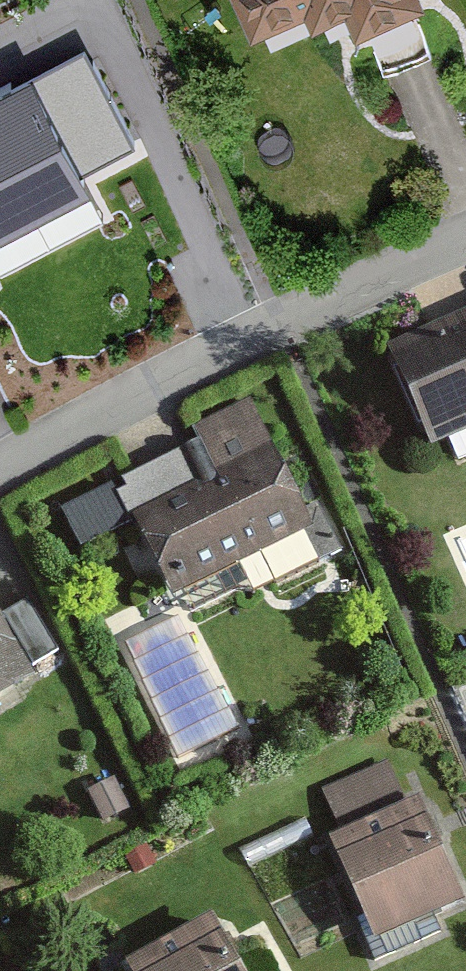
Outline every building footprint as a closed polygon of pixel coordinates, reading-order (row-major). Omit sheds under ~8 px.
[(243,42),(305,17),(311,32),(342,19),(351,43),(418,16),(411,0),(226,0),(243,42)] [(0,95),(0,214),(138,143),(90,49),(0,95)] [(387,361),(437,456),(465,441),(465,320),(387,361)] [(206,447),(177,461),(60,519),(81,560),(132,535),(166,605),(310,533),(249,410),(200,434),(206,447)] [(107,456),(54,471),(61,497),(115,483),(107,456)] [(0,637),(0,701),(29,682),(0,637)] [(381,774),(322,800),(340,841),(322,848),(372,961),(435,933),(430,922),(457,911),(413,811),(400,817),(381,774)] [(202,931),(131,970),(225,970),(202,931)]
